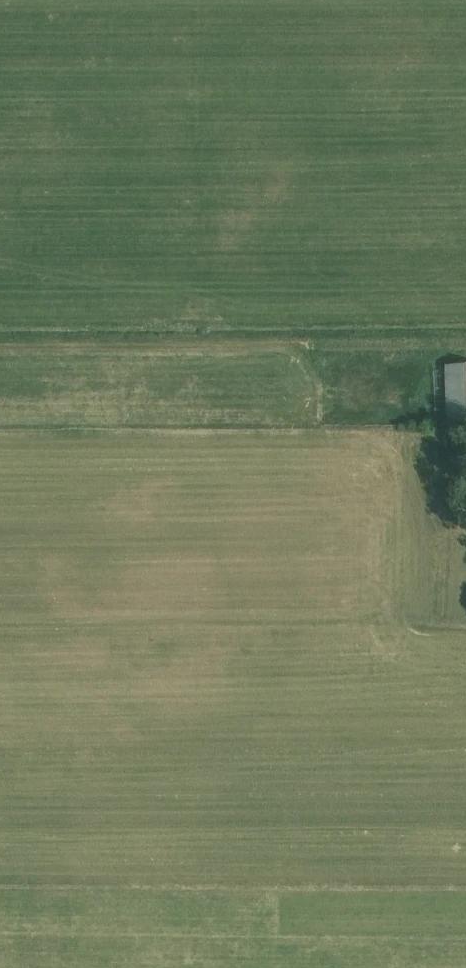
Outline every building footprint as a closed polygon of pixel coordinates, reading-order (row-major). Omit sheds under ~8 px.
[(444,367),(446,424),(465,424),(465,366),(444,367)]
